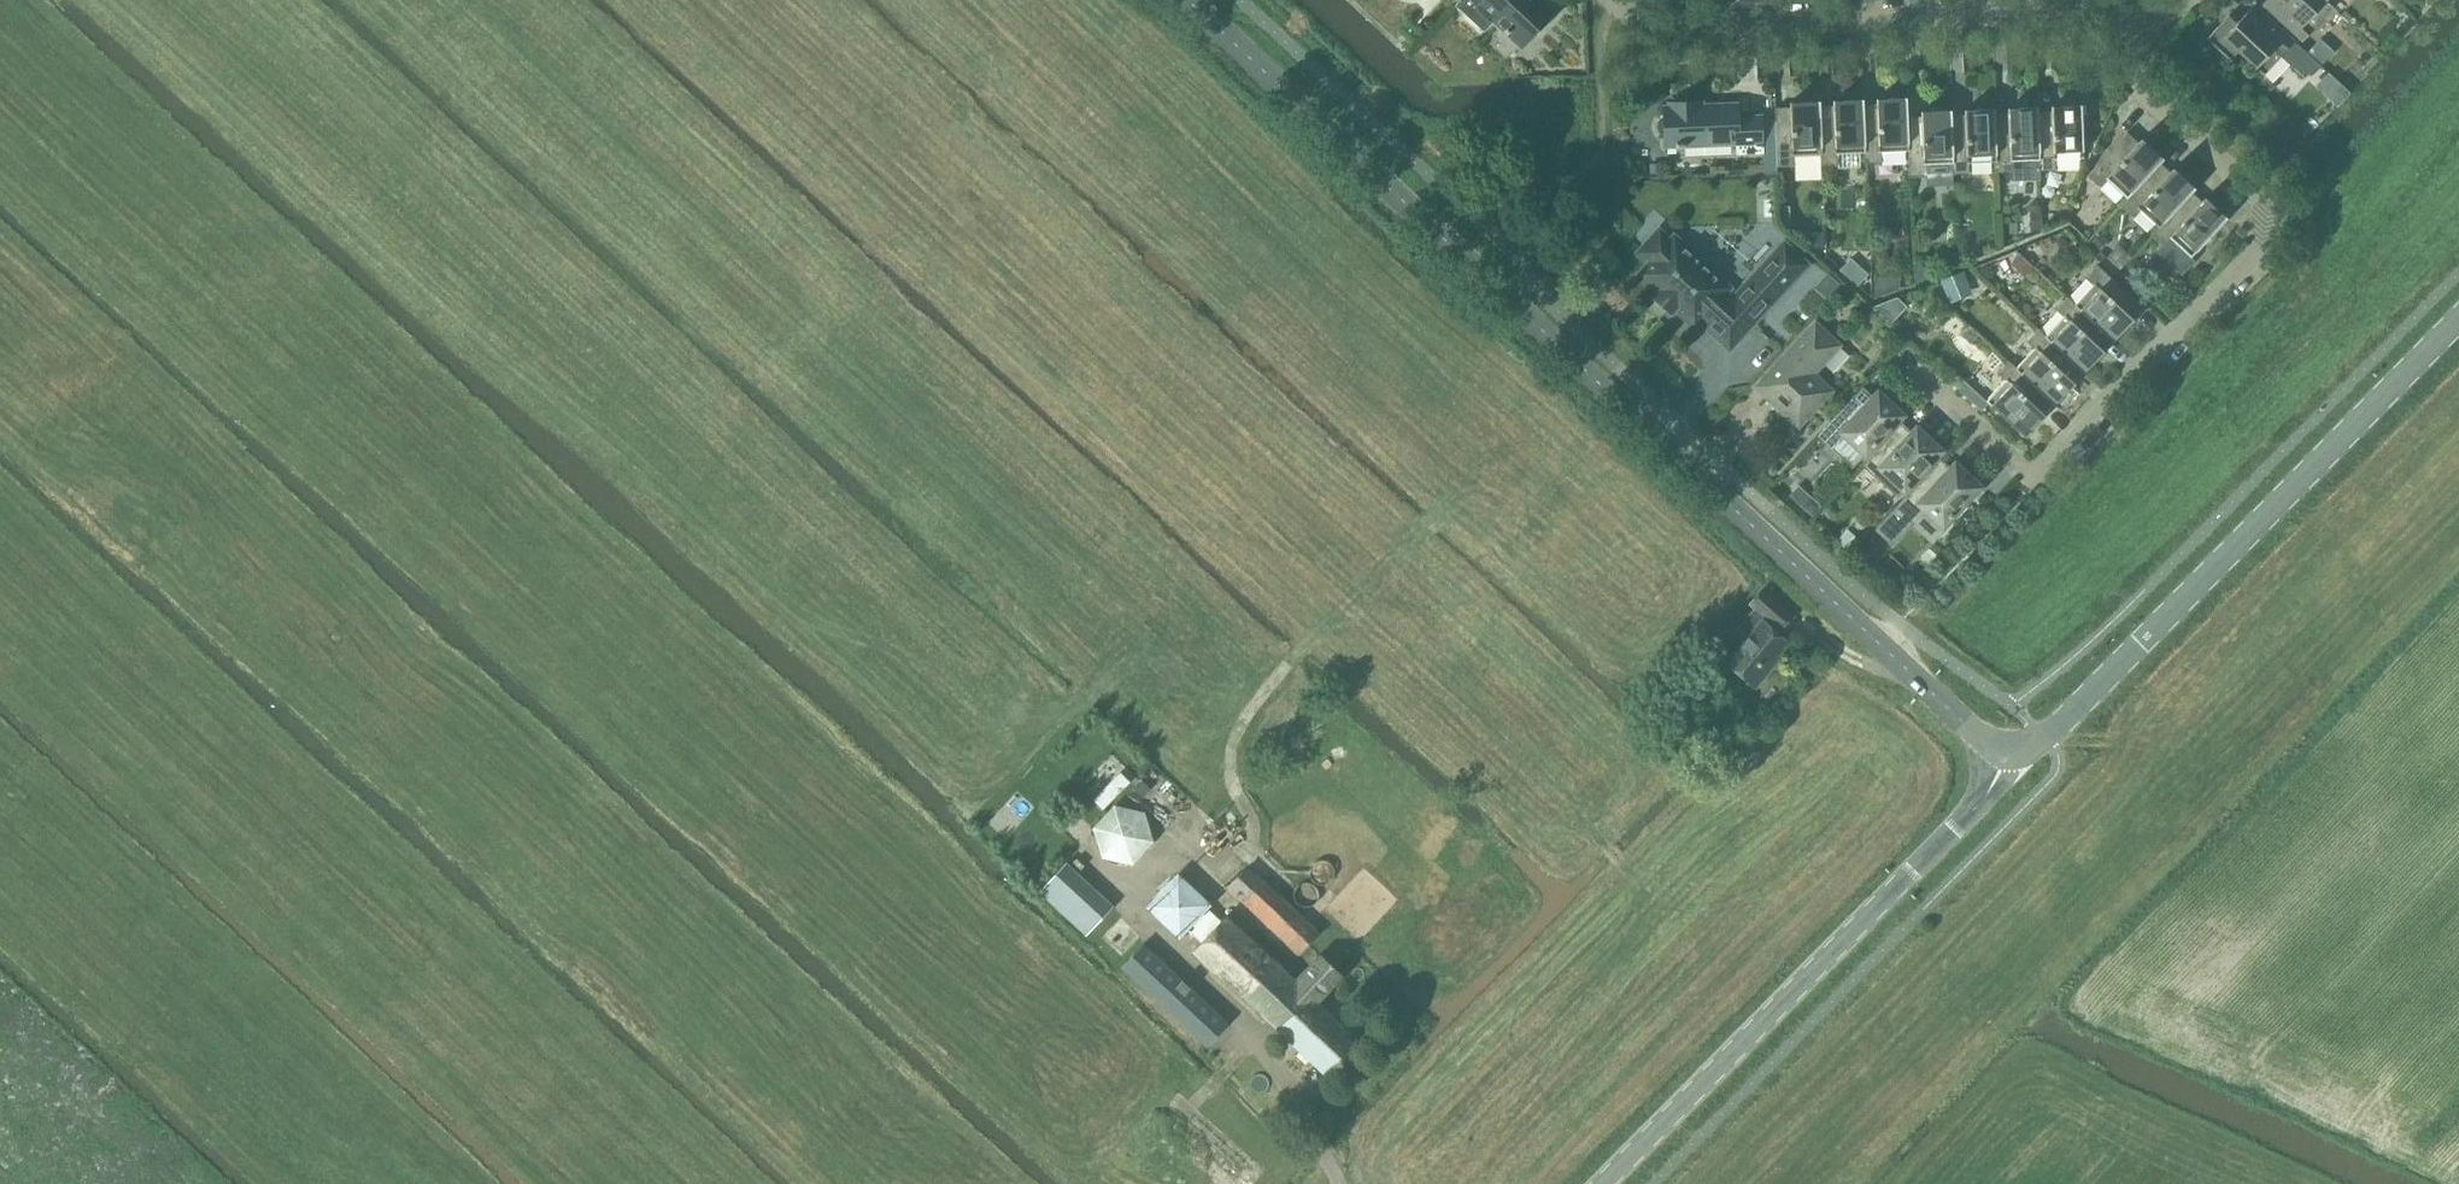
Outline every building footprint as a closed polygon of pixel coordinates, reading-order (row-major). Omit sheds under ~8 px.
[(1455,5),(1484,32),(1494,21),(1521,47),(1554,11),(1542,0),(1460,0),(1455,5)] [(2262,3),(2302,40),(2313,28),(2332,7),(2325,1),(2324,0),(2266,0),(2262,3)] [(2228,16),(2206,40),(2232,62),(2240,53),(2265,76),(2283,56),(2307,78),(2314,70),(2317,73),(2324,66),(2296,41),(2254,4),(2237,24),(2228,16)] [(1864,105),(1866,164),(1882,163),(1882,153),(1909,152),(1908,118),(1908,98),(1878,99),(1878,104),(1865,105),(1864,105)] [(1865,169),(1865,164),(1866,164),(1864,105),(1865,105),(1864,100),(1834,101),(1834,106),(1821,107),(1820,107),(1822,155),(1821,155),(1821,166),(1839,165),(1839,170),(1865,169)] [(1820,107),(1821,107),(1821,102),(1791,103),(1791,108),(1776,108),(1778,167),(1795,167),(1795,156),(1821,155),(1822,155),(1820,107)] [(1738,154),(1763,153),(1762,117),(1738,118),(1737,105),(1702,106),(1702,103),(1670,104),(1671,108),(1665,108),(1667,146),(1737,144),(1738,154)] [(2041,161),(2040,161),(2040,171),(2058,170),(2057,160),(2085,159),(2084,105),(2053,107),(2054,112),(2040,112),(2039,112),(2041,161)] [(1997,162),(1996,162),(1997,173),(2014,172),(2014,162),(2040,161),(2041,161),(2039,112),(2040,112),(2040,107),(2010,109),(2010,113),(1996,114),(1997,162)] [(1953,164),(1953,175),(1970,174),(1970,164),(1996,162),(1997,162),(1996,114),(1996,109),(1966,110),(1966,115),(1953,116),(1952,116),(1953,164)] [(1909,152),(1910,177),(1927,176),(1926,166),(1953,164),(1952,116),(1953,116),(1953,111),(1923,112),(1923,117),(1908,118),(1909,152)] [(2162,163),(2163,163),(2166,160),(2144,139),(2141,143),(2129,133),(2089,176),(2101,188),(2109,180),(2128,197),(2129,198),(2162,163)] [(2129,198),(2128,197),(2121,205),(2133,217),(2141,209),(2160,227),(2194,192),(2198,189),(2176,169),(2173,172),(2163,163),(2162,163),(2129,198)] [(2160,227),(2152,235),(2165,246),(2172,238),(2193,257),(2230,218),(2208,198),(2204,201),(2194,192),(2160,227)] [(2041,213),(2029,213),(2030,231),(2041,230),(2041,213)] [(1823,232),(1813,232),(1813,246),(1824,246),(1823,232)] [(2099,235),(2091,243),(2099,250),(2106,241),(2099,235)] [(1733,340),(1804,264),(1784,244),(1749,282),(1750,283),(1733,301),(1723,291),(1727,287),(1673,237),(1665,246),(1654,236),(1640,251),(1651,262),(1641,273),(1659,290),(1655,294),(1671,309),(1675,305),(1694,322),(1703,312),(1733,340)] [(1967,238),(1955,238),(1956,255),(1967,255),(1967,238)] [(2020,254),(2010,265),(2023,276),(2033,266),(2020,254)] [(2133,256),(2121,270),(2129,277),(2141,263),(2133,256)] [(1850,258),(1839,270),(1857,286),(1868,274),(1850,258)] [(2111,338),(2114,342),(2135,320),(2131,316),(2142,305),(2098,265),(2086,278),(2094,285),(2076,305),(2111,338)] [(1932,266),(1914,267),(1915,282),(1932,276),(1932,266)] [(1940,280),(1949,303),(1972,294),(1963,271),(1940,280)] [(1813,288),(1825,299),(1839,283),(1827,273),(1813,288)] [(1873,300),(1900,290),(1899,278),(1873,278),(1873,300)] [(2076,305),(2068,297),(2057,310),(2064,317),(2046,336),(2046,337),(2081,370),(2084,374),(2105,352),(2101,348),(2111,338),(2076,305)] [(1896,298),(1872,307),(1889,324),(1906,307),(1896,298)] [(1777,405),(1777,406),(1799,426),(1831,391),(1813,374),(1839,346),(1815,323),(1756,387),(1769,398),(1771,396),(1777,401),(1776,402),(1776,403),(1776,404),(1776,405),(1777,405)] [(1968,327),(1961,336),(1970,343),(1977,334),(1968,327)] [(2046,337),(2046,336),(2039,329),(2027,342),(2034,349),(2017,368),(2016,369),(2051,402),(2054,405),(2075,384),(2072,380),(2081,370),(2046,337)] [(2016,369),(2017,368),(2009,361),(1997,374),(2005,381),(1986,401),(2025,437),(2045,415),(2041,412),(2051,402),(2016,369)] [(1958,388),(1982,410),(1988,404),(1964,382),(1958,388)] [(1854,467),(1866,454),(1902,415),(1885,400),(1881,404),(1863,387),(1824,429),(1839,442),(1833,448),(1854,467)] [(1897,497),(1940,451),(1923,435),(1919,439),(1901,423),(1862,465),(1897,497)] [(1979,486),(1977,485),(1962,471),(1958,475),(1940,458),(1874,529),(1892,546),(1913,523),(1910,520),(1923,507),(1943,525),(1979,486)] [(1798,485),(1789,496),(1811,516),(1821,506),(1798,485)] [(1847,531),(1837,541),(1850,553),(1859,543),(1847,531)] [(1749,636),(1727,660),(1756,685),(1770,668),(1767,666),(1788,642),(1775,631),(1778,627),(1780,628),(1792,615),(1763,589),(1751,603),(1756,607),(1738,627),(1749,636)] [(1119,772),(1093,799),(1104,809),(1130,782),(1119,772)] [(1141,780),(1134,787),(1143,796),(1150,788),(1141,780)] [(1114,806),(1094,828),(1103,856),(1132,863),(1153,841),(1144,812),(1114,806)] [(1116,909),(1068,864),(1040,893),(1089,938),(1116,909)] [(1298,953),(1319,931),(1250,865),(1229,886),(1298,953)] [(1177,875),(1144,908),(1177,941),(1211,908),(1177,875)] [(1322,1069),(1355,1035),(1318,1001),(1343,974),(1321,953),(1296,980),(1226,914),(1193,949),(1322,1069)] [(1207,1044),(1228,1022),(1143,943),(1122,965),(1207,1044)]
